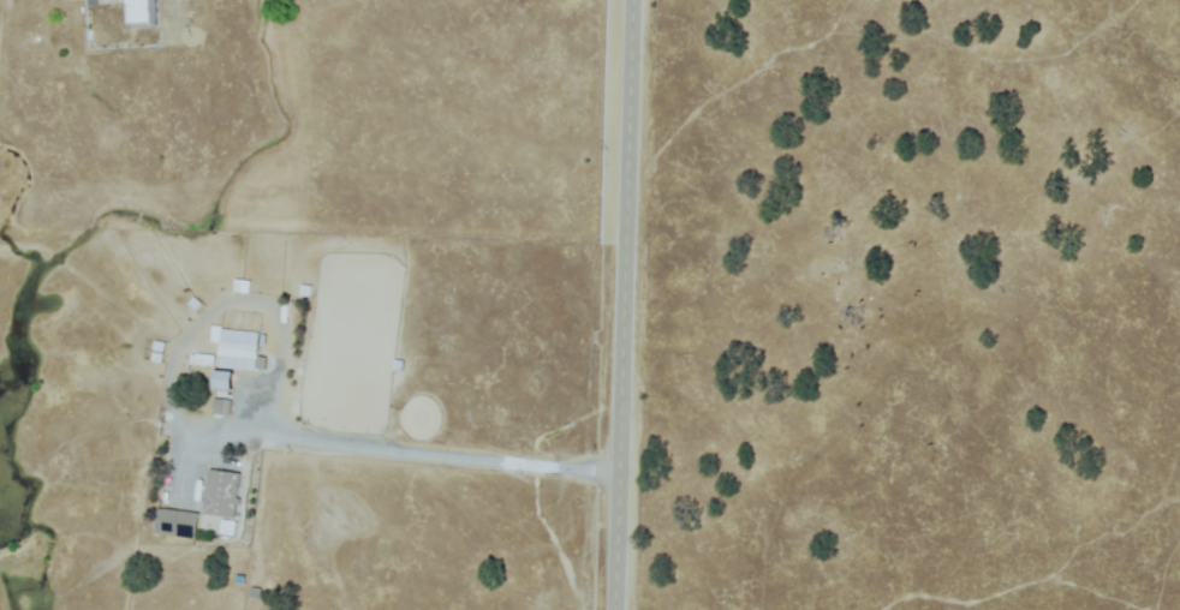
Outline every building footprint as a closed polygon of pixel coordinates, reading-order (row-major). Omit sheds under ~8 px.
[(124,26),(125,0),(155,0),(154,28),(124,26)] [(234,293),(237,282),(249,283),(248,294),(234,293)] [(274,287),(282,289),(281,297),(273,295),(274,287)] [(195,299),(199,305),(195,310),(190,305),(195,299)] [(219,329),(217,342),(210,341),(211,328),(219,329)] [(222,331),(260,336),(255,372),(217,367),(222,331)] [(151,343),(162,345),(162,353),(151,353),(151,343)] [(195,364),(196,354),(214,357),(211,366),(195,364)] [(151,355),(162,357),(162,364),(151,364),(151,355)] [(216,372),(233,373),(232,389),(215,388),(216,372)] [(215,399),(232,401),(230,417),(214,414),(215,399)] [(154,415),(162,417),(161,437),(153,436),(154,415)] [(203,514),(209,472),(239,476),(233,518),(203,514)] [(165,510),(198,514),(195,540),(162,537),(165,510)] [(222,520),(234,522),(233,537),(220,534),(222,520)]
